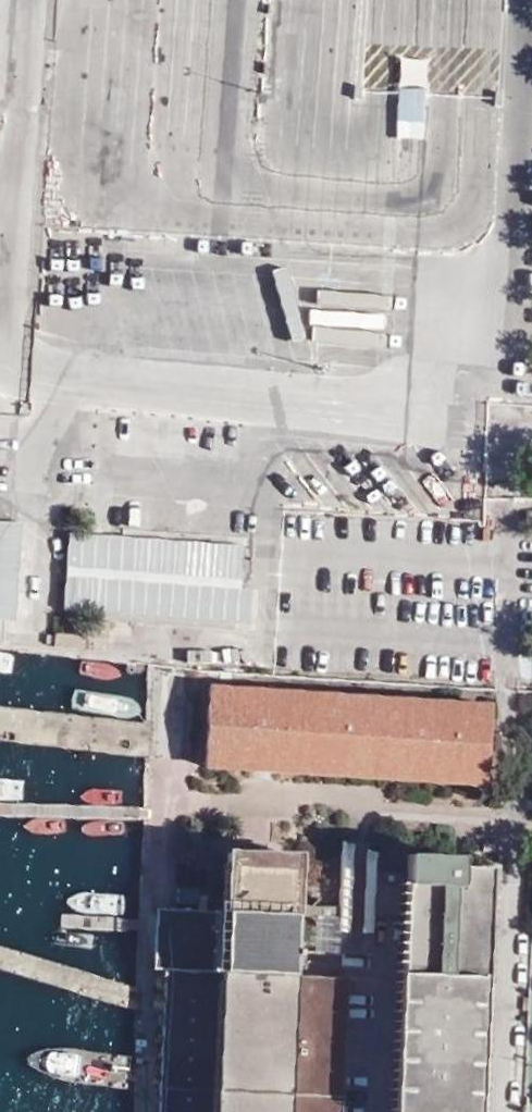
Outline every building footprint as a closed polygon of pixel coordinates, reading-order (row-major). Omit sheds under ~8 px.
[(420,138),(429,57),(401,54),(393,135),(420,138)] [(257,506),(268,507),(266,505),(259,469),(257,506)] [(442,518),(448,519),(451,478),(444,478),(442,518)] [(0,522),(0,621),(17,622),(23,523),(0,522)] [(240,581),(243,540),(65,530),(61,612),(250,622),(252,582),(240,581)] [(478,703),(204,685),(200,765),(473,781),(478,703)] [(223,852),(220,913),(156,910),(153,969),(162,969),(156,1111),(473,1111),(484,868),(452,867),(452,858),(405,855),(404,872),(373,871),(373,863),(337,861),(335,905),(292,903),(294,856),(223,852)] [(174,888),(174,903),(195,904),(196,889),(174,888)]
